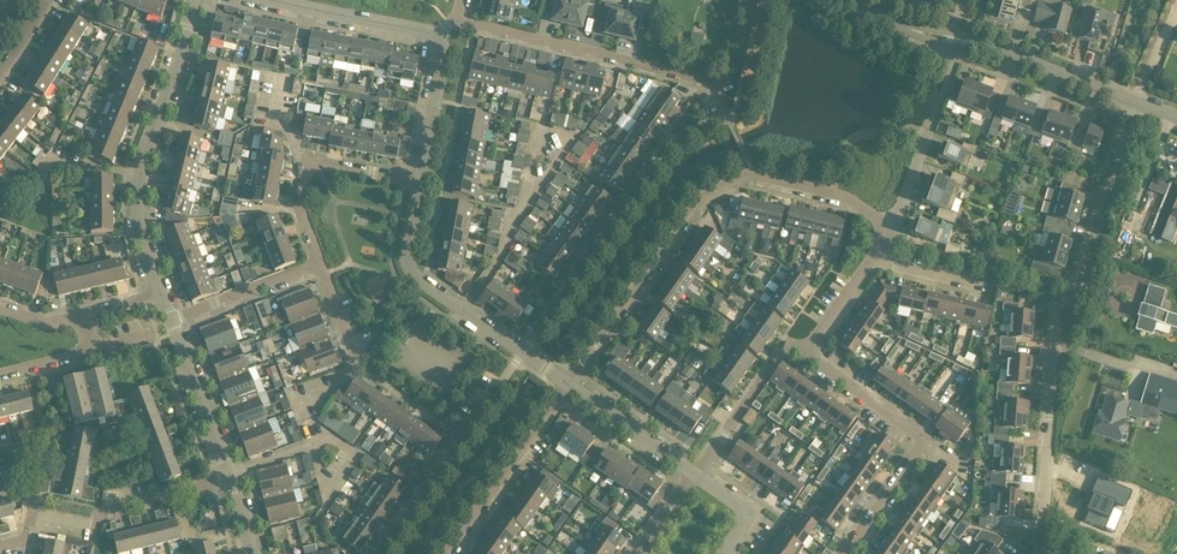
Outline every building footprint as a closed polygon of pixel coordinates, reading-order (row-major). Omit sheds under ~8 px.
[(138,0),(124,0),(122,4),(135,9),(138,0)] [(153,0),(138,0),(135,9),(148,14),(153,0)] [(148,14),(161,19),(168,0),(153,0),(148,14)] [(510,23),(513,9),(476,0),(475,7),(488,10),(489,12),(488,18),(510,23)] [(515,0),(476,0),(513,9),(515,0)] [(567,0),(549,0),(548,6),(555,8),(552,21),(566,25),(572,1),(567,0)] [(994,2),(1002,4),(998,18),(999,18),(999,17),(1014,22),(1018,9),(1030,12),(1033,0),(994,0),(994,2)] [(588,1),(587,5),(572,1),(566,25),(581,29),(585,15),(592,17),(595,3),(588,1)] [(1052,8),(1038,4),(1034,21),(1048,25),(1046,30),(1064,35),(1070,11),(1053,6),(1052,8)] [(619,38),(625,15),(610,11),(611,7),(604,6),(601,20),(608,21),(605,35),(619,38)] [(88,17),(90,12),(83,9),(81,14),(88,17)] [(1106,14),(1086,9),(1078,39),(1098,44),(1100,36),(1110,38),(1114,24),(1104,21),(1106,14)] [(90,12),(88,17),(95,20),(97,15),(90,12)] [(70,15),(62,27),(81,38),(88,26),(70,15)] [(224,42),(230,19),(216,15),(210,39),(224,42)] [(641,15),(640,18),(625,15),(619,38),(634,42),(638,29),(645,30),(648,16),(641,15)] [(237,46),(244,17),(243,22),(230,19),(224,42),(237,46)] [(252,43),(258,20),(244,17),(237,46),(238,46),(239,40),(252,43)] [(113,27),(115,22),(108,19),(106,25),(113,27)] [(265,47),(271,23),(258,20),(252,43),(265,47)] [(115,22),(113,27),(120,30),(122,25),(115,22)] [(279,50),(284,26),(271,23),(265,47),(279,50)] [(299,57),(301,49),(300,49),(303,36),(297,34),(298,30),(284,26),(279,50),(292,53),(294,56),(299,57)] [(55,38),(73,50),(81,38),(62,27),(55,38)] [(131,35),(138,37),(140,32),(133,29),(131,35)] [(140,32),(138,37),(146,40),(148,35),(140,32)] [(320,59),(325,36),(311,33),(307,57),(320,59)] [(704,36),(692,33),(690,41),(702,44),(704,36)] [(325,36),(320,59),(334,62),(338,38),(325,36)] [(73,50),(55,38),(48,50),(66,61),(73,50)] [(113,38),(110,44),(116,47),(119,41),(113,38)] [(352,41),(338,38),(334,62),(347,64),(352,41)] [(485,39),(483,51),(495,52),(497,41),(485,39)] [(138,41),(133,54),(153,62),(158,49),(138,41)] [(359,75),(361,67),(365,43),(352,41),(347,64),(345,73),(359,75)] [(97,49),(103,52),(106,45),(101,43),(97,49)] [(365,43),(361,67),(374,70),(379,46),(365,43)] [(112,54),(116,47),(110,44),(106,51),(112,54)] [(206,53),(217,56),(218,48),(208,46),(206,53)] [(392,48),(379,46),(374,70),(387,72),(388,72),(392,48)] [(400,80),(405,56),(392,54),(393,48),(392,48),(388,72),(387,72),(386,77),(400,80)] [(103,52),(97,49),(93,56),(99,59),(103,52)] [(41,61),(59,73),(66,61),(48,50),(41,61)] [(468,80),(482,83),(488,61),(480,59),(482,53),(475,51),(468,80)] [(128,67),(148,75),(153,62),(133,54),(128,67)] [(419,59),(405,56),(400,80),(416,83),(418,85),(421,86),(425,64),(418,63),(419,59)] [(495,63),(488,61),(482,83),(495,86),(502,58),(497,56),(495,63)] [(508,59),(502,58),(495,86),(509,89),(514,67),(507,65),(508,59)] [(559,87),(572,90),(578,68),(570,66),(572,60),(566,58),(559,87)] [(33,73),(52,84),(59,73),(41,61),(33,73)] [(98,69),(103,72),(107,65),(101,62),(98,69)] [(206,76),(227,81),(230,68),(209,63),(206,76)] [(522,69),(514,67),(509,89),(522,93),(529,64),(523,63),(522,69)] [(585,70),(578,68),(572,90),(586,93),(593,65),(587,63),(585,70)] [(535,66),(529,64),(522,93),(535,96),(541,74),(533,72),(535,66)] [(598,66),(593,65),(586,93),(600,97),(602,86),(609,88),(613,73),(606,71),(605,74),(597,73),(598,66)] [(84,74),(90,77),(93,70),(88,67),(84,74)] [(123,79),(143,87),(148,75),(128,67),(123,79)] [(103,72),(98,69),(94,76),(100,79),(103,72)] [(548,76),(541,74),(535,96),(549,99),(556,71),(550,69),(548,76)] [(52,84),(33,73),(26,85),(44,96),(52,84)] [(90,77),(84,74),(81,81),(86,83),(90,77)] [(619,74),(617,82),(625,84),(627,76),(619,74)] [(227,81),(206,76),(203,88),(224,94),(227,81)] [(118,92),(138,100),(143,87),(123,79),(118,92)] [(300,95),(303,81),(294,79),(292,94),(300,95)] [(950,96),(959,99),(956,106),(970,111),(979,86),(965,82),(964,83),(955,80),(951,91),(950,96)] [(623,91),(625,84),(617,82),(616,89),(623,91)] [(85,93),(90,96),(94,89),(89,86),(85,93)] [(992,91),(979,86),(970,111),(982,116),(982,117),(990,120),(995,106),(988,104),(992,91)] [(224,94),(203,88),(200,101),(221,106),(224,94)] [(674,108),(679,102),(681,104),(686,98),(673,89),(669,95),(660,88),(652,100),(676,117),(679,112),(674,108)] [(72,98),(77,101),(81,94),(76,91),(72,98)] [(112,105),(132,113),(138,100),(118,92),(112,105)] [(90,96),(85,93),(81,100),(87,103),(90,96)] [(15,106),(32,119),(41,108),(24,95),(15,106)] [(461,104),(468,105),(470,98),(463,97),(461,104)] [(1014,124),(1022,102),(1009,97),(1004,110),(998,107),(988,135),(995,138),(1001,119),(1014,124)] [(77,101),(72,98),(69,105),(74,108),(77,101)] [(388,99),(388,100),(383,99),(382,99),(380,99),(379,105),(378,108),(384,109),(384,110),(391,111),(392,109),(393,101),(393,100),(388,99)] [(611,99),(608,102),(615,107),(618,104),(611,99)] [(672,122),(676,117),(652,100),(644,111),(663,124),(667,118),(672,122)] [(221,106),(200,101),(197,114),(218,119),(224,120),(227,109),(220,107),(221,106)] [(392,109),(397,110),(400,108),(401,103),(393,101),(392,109)] [(612,111),(615,107),(608,102),(605,106),(612,111)] [(1022,102),(1014,124),(1028,129),(1026,134),(1033,136),(1038,122),(1031,119),(1036,107),(1022,102)] [(317,113),(318,106),(305,104),(304,111),(317,113)] [(107,117),(127,125),(132,113),(112,105),(107,117)] [(7,117),(24,130),(32,119),(15,106),(7,117)] [(413,124),(416,109),(408,108),(405,122),(413,124)] [(72,118),(78,120),(82,114),(76,111),(72,118)] [(316,139),(321,115),(297,111),(294,129),(295,131),(303,133),(303,137),(316,139)] [(644,111),(636,122),(660,139),(663,135),(658,131),(663,124),(644,111)] [(459,125),(487,130),(490,116),(468,112),(466,120),(460,119),(459,125)] [(1038,122),(1033,136),(1040,139),(1041,136),(1054,141),(1063,117),(1049,112),(1045,124),(1038,122)] [(218,119),(197,114),(193,127),(214,132),(217,120),(224,121),(224,120),(218,119)] [(321,115),(316,139),(329,142),(328,147),(329,147),(334,118),(321,115)] [(563,129),(566,117),(557,115),(557,116),(552,115),(550,124),(555,125),(554,126),(563,129)] [(7,117),(0,125),(0,129),(15,141),(24,130),(7,117)] [(102,130),(122,138),(127,125),(107,117),(102,130)] [(566,117),(563,129),(571,131),(572,129),(576,130),(579,122),(574,121),(574,119),(566,117)] [(1063,117),(1054,141),(1067,146),(1066,148),(1073,151),(1078,136),(1072,134),(1076,122),(1063,117)] [(78,120),(72,118),(69,124),(74,127),(78,120)] [(334,118),(329,147),(342,150),(347,126),(334,123),(335,118),(334,118)] [(592,125),(599,130),(602,126),(595,121),(592,125)] [(656,144),(660,139),(636,122),(628,134),(647,147),(651,140),(656,144)] [(462,139),(485,143),(487,130),(459,125),(457,130),(464,132),(462,139)] [(599,130),(592,125),(589,129),(596,134),(599,130)] [(347,126),(342,150),(356,152),(360,128),(347,126)] [(945,136),(958,141),(962,132),(948,127),(945,136)] [(1078,136),(1073,151),(1080,153),(1082,148),(1096,153),(1104,132),(1090,127),(1085,139),(1078,136)] [(284,155),(284,154),(280,153),(283,141),(273,139),(274,131),(254,128),(253,136),(261,137),(259,150),(284,155)] [(360,128),(356,152),(369,155),(374,131),(360,128)] [(7,152),(15,141),(0,129),(0,146),(7,152)] [(52,136),(58,138),(61,131),(56,129),(52,136)] [(516,142),(528,144),(530,131),(518,129),(516,142)] [(97,142),(117,150),(122,138),(102,130),(97,142)] [(219,138),(232,141),(234,133),(221,130),(219,138)] [(374,131),(369,155),(383,157),(387,133),(374,131)] [(383,157),(397,160),(397,156),(407,158),(411,138),(405,137),(403,138),(402,142),(400,142),(401,136),(387,133),(383,157)] [(179,147),(200,152),(203,139),(182,134),(179,147)] [(642,153),(647,147),(628,134),(620,145),(644,162),(648,157),(642,153)] [(58,138),(52,136),(49,143),(54,145),(58,138)] [(64,147),(68,140),(62,137),(58,144),(64,147)] [(232,141),(219,138),(217,145),(231,148),(232,141)] [(592,143),(585,138),(582,142),(589,147),(592,143)] [(453,152),(482,157),(485,143),(462,139),(461,147),(455,146),(453,152)] [(117,150),(97,142),(92,155),(112,163),(117,150)] [(975,156),(978,147),(963,142),(960,150),(943,144),(942,146),(939,145),(936,154),(938,155),(938,157),(967,168),(972,154),(975,156)] [(641,167),(644,162),(620,145),(612,156),(631,169),(635,163),(641,167)] [(242,147),(234,146),(233,152),(232,158),(239,159),(242,147)] [(176,159),(197,165),(200,152),(179,147),(176,159)] [(255,162),(281,167),(284,155),(259,150),(257,150),(255,162)] [(37,158),(42,162),(47,156),(42,152),(37,158)] [(457,166),(480,170),(482,157),(453,152),(452,157),(459,159),(457,166)] [(15,174),(23,165),(11,154),(3,164),(15,174)] [(579,162),(572,156),(569,160),(576,166),(579,162)] [(631,169),(612,156),(604,167),(622,180),(628,184),(632,179),(626,175),(631,169)] [(42,162),(37,158),(32,164),(37,168),(42,162)] [(173,172),(194,177),(197,165),(176,159),(173,172)] [(258,176),(279,180),(281,167),(255,162),(255,163),(260,164),(258,176)] [(218,170),(226,172),(227,165),(219,164),(218,170)] [(448,178),(477,184),(480,170),(457,166),(456,174),(450,173),(448,178)] [(628,184),(622,180),(604,167),(596,179),(615,192),(620,185),(625,189),(628,184)] [(571,173),(564,168),(561,172),(568,177),(571,173)] [(1063,178),(1078,183),(1080,175),(1065,171),(1063,178)] [(170,185),(191,190),(194,177),(173,172),(170,185)] [(20,179),(25,183),(30,177),(25,173),(20,179)] [(926,189),(955,199),(960,186),(963,187),(966,178),(952,173),(949,182),(931,175),(930,178),(928,177),(925,186),(927,187),(926,189)] [(250,188),(276,193),(279,180),(258,176),(258,177),(253,176),(250,188)] [(91,191),(113,191),(113,177),(91,177),(91,191)] [(475,198),(477,184),(448,178),(447,184),(454,186),(452,194),(475,198)] [(1063,178),(1059,191),(1055,189),(1051,202),(1080,211),(1084,197),(1074,194),(1078,183),(1063,178)] [(25,183),(20,179),(15,186),(20,189),(25,183)] [(1167,187),(1153,181),(1149,190),(1163,196),(1167,187)] [(167,197),(188,202),(191,190),(170,185),(167,197)] [(591,186),(583,197),(601,210),(606,204),(611,208),(615,202),(591,186)] [(1176,225),(1176,187),(1172,186),(1153,235),(1171,242),(1176,228),(1176,226),(1176,225)] [(16,191),(11,187),(5,194),(10,198),(16,191)] [(551,187),(548,190),(556,195),(558,192),(551,187)] [(276,193),(250,188),(248,201),(274,206),(276,193)] [(955,199),(926,189),(925,191),(923,190),(920,199),(922,200),(921,202),(939,209),(936,218),(954,225),(958,215),(950,212),(955,199)] [(552,200),(556,195),(548,190),(545,194),(552,200)] [(113,191),(91,191),(91,205),(113,205),(113,191)] [(1010,192),(1008,202),(1017,204),(1019,194),(1010,192)] [(221,204),(237,207),(239,199),(223,196),(221,204)] [(192,204),(187,203),(188,202),(167,197),(163,210),(167,211),(165,220),(165,221),(187,219),(186,216),(189,217),(192,204)] [(597,217),(601,210),(583,197),(575,208),(599,225),(602,220),(597,217)] [(742,200),(738,217),(731,215),(728,230),(741,233),(744,222),(751,223),(756,203),(742,200)] [(450,208),(448,216),(471,220),(473,206),(444,201),(443,207),(450,208)] [(1051,202),(1047,216),(1044,225),(1061,230),(1064,221),(1076,225),(1080,211),(1051,202)] [(723,208),(724,211),(725,213),(730,210),(727,203),(722,205),(723,208)] [(757,225),(764,227),(769,206),(756,203),(751,223),(748,235),(754,236),(757,225)] [(237,207),(221,204),(219,215),(235,215),(237,207)] [(113,205),(91,205),(91,218),(113,218),(113,205)] [(783,210),(769,206),(764,227),(761,238),(767,239),(770,228),(778,230),(783,210)] [(595,230),(599,225),(575,208),(567,220),(586,233),(590,226),(595,230)] [(796,243),(799,231),(804,211),(790,208),(785,228),(793,230),(790,241),(796,243)] [(535,209),(533,212),(540,217),(542,214),(535,209)] [(804,211),(799,231),(806,233),(803,245),(809,246),(812,235),(817,214),(804,211)] [(536,222),(540,217),(533,212),(529,217),(536,222)] [(830,217),(817,214),(812,235),(819,236),(817,248),(823,249),(825,238),(830,217)] [(235,215),(219,215),(227,235),(241,229),(235,215)] [(261,236),(282,228),(277,215),(257,223),(261,236)] [(439,228),(468,234),(471,220),(448,216),(447,224),(440,222),(439,228)] [(830,217),(825,238),(833,240),(830,251),(836,253),(839,241),(844,221),(830,217)] [(113,218),(91,218),(91,232),(113,232),(113,218)] [(190,236),(186,224),(188,223),(187,219),(165,221),(169,230),(165,232),(170,244),(190,236)] [(581,239),(586,233),(567,220),(559,231),(583,248),(587,243),(581,239)] [(939,244),(944,231),(914,220),(914,223),(911,222),(908,231),(910,231),(910,234),(939,244)] [(9,231),(11,225),(4,222),(1,228),(9,231)] [(1039,248),(1067,256),(1071,242),(1058,238),(1061,230),(1044,225),(1041,234),(1043,235),(1039,248)] [(1000,234),(1007,236),(1010,229),(1002,227),(1000,234)] [(282,228),(261,236),(266,247),(286,239),(282,228)] [(466,247),(468,234),(439,228),(438,234),(444,235),(443,243),(466,247)] [(714,251),(718,245),(728,252),(736,241),(723,232),(719,238),(705,228),(697,239),(723,258),(714,251)] [(29,238),(32,232),(22,229),(20,235),(29,238)] [(217,239),(224,237),(222,231),(215,234),(217,239)] [(524,239),(529,243),(530,240),(526,237),(526,236),(519,231),(517,234),(524,239)] [(580,252),(583,248),(559,231),(551,242),(570,255),(574,249),(580,252)] [(514,238),(513,239),(514,239),(521,244),(524,239),(517,234),(514,238)] [(190,236),(170,244),(174,256),(197,247),(193,235),(190,236)] [(224,237),(217,239),(219,245),(227,242),(224,237)] [(290,251),(286,239),(266,247),(270,259),(290,251)] [(706,263),(710,257),(720,263),(723,258),(697,239),(689,251),(715,270),(716,269),(706,263)] [(565,261),(570,255),(551,242),(543,253),(567,270),(571,265),(565,261)] [(463,261),(466,247),(443,243),(442,251),(435,249),(434,255),(463,261)] [(959,256),(961,248),(946,245),(944,253),(959,256)] [(174,256),(179,267),(202,258),(197,247),(174,256)] [(1048,275),(1051,266),(1063,269),(1067,256),(1039,248),(1035,261),(1033,260),(1030,269),(1037,271),(1048,275)] [(290,251),(270,259),(275,271),(295,263),(290,251)] [(698,274),(702,268),(712,275),(715,270),(689,251),(680,262),(698,274)] [(517,272),(525,261),(511,252),(504,263),(517,272)] [(564,275),(567,270),(543,253),(535,265),(554,278),(558,271),(564,275)] [(976,259),(983,261),(984,254),(980,253),(977,255),(976,259)] [(226,262),(233,260),(231,254),(224,257),(226,262)] [(993,264),(996,257),(986,254),(983,261),(993,264)] [(438,270),(446,272),(445,279),(459,289),(466,280),(468,277),(465,275),(461,274),(463,261),(434,255),(433,261),(439,262),(438,270)] [(759,266),(763,260),(758,256),(754,262),(759,266)] [(179,267),(183,278),(206,270),(202,258),(179,267)] [(121,260),(107,263),(112,284),(126,281),(126,280),(133,278),(129,261),(121,263),(121,260)] [(233,260),(226,262),(228,268),(235,265),(233,260)] [(0,271),(0,283),(9,286),(17,266),(4,261),(0,271)] [(525,261),(517,272),(520,269),(524,271),(529,264),(525,261)] [(749,268),(756,273),(760,267),(759,266),(754,262),(749,268)] [(112,284),(107,263),(94,266),(99,288),(112,284)] [(805,266),(798,264),(796,273),(803,274),(805,266)] [(791,272),(781,265),(778,270),(787,277),(783,283),(773,276),(800,295),(808,284),(791,272)] [(811,273),(813,266),(806,265),(804,272),(811,273)] [(17,266),(9,286),(22,291),(29,271),(17,266)] [(99,288),(94,266),(80,270),(86,291),(99,288)] [(678,266),(669,278),(687,290),(691,283),(701,290),(704,285),(695,278),(678,266)] [(245,283),(252,280),(247,267),(240,270),(245,283)] [(86,291),(80,270),(67,273),(72,294),(86,291)] [(206,270),(183,278),(188,290),(208,283),(218,279),(218,278),(217,279),(215,275),(209,277),(206,270)] [(43,275),(29,271),(22,291),(35,296),(35,295),(47,299),(48,281),(41,279),(43,275)] [(235,286),(242,284),(237,271),(230,274),(235,286)] [(54,279),(48,281),(47,299),(58,297),(59,297),(72,294),(67,273),(53,276),(54,279)] [(779,288),(775,294),(765,287),(765,288),(792,307),(800,295),(773,276),(770,281),(779,288)] [(679,301),(683,295),(693,302),(696,297),(669,278),(662,289),(688,308),(679,301)] [(192,302),(215,294),(222,291),(218,279),(208,283),(188,290),(192,302)] [(487,302),(493,307),(506,288),(494,280),(478,304),(483,307),(487,302)] [(743,289),(746,285),(741,281),(737,285),(743,289)] [(887,300),(881,285),(869,302),(868,301),(860,312),(876,323),(884,312),(880,309),(887,300)] [(881,285),(887,300),(898,303),(897,306),(911,310),(915,291),(902,287),(901,290),(881,285)] [(1152,335),(1156,323),(1175,329),(1176,323),(1176,316),(1160,311),(1166,290),(1148,285),(1135,330),(1152,335)] [(285,312),(314,301),(309,288),(280,299),(285,312)] [(495,316),(500,320),(517,296),(506,288),(493,307),(499,311),(495,316)] [(784,318),(792,307),(765,288),(762,292),(771,299),(767,306),(784,318)] [(685,313),(688,308),(662,289),(653,300),(671,312),(675,306),(685,313)] [(911,310),(923,313),(928,294),(915,291),(911,310)] [(713,303),(718,306),(722,299),(718,296),(716,294),(713,298),(713,303)] [(930,318),(935,319),(940,297),(928,294),(923,313),(931,315),(930,318)] [(529,304),(517,296),(500,320),(505,323),(509,318),(515,323),(513,325),(520,330),(529,317),(522,313),(529,304)] [(940,317),(948,319),(953,300),(940,297),(935,319),(939,321),(940,317)] [(956,324),(960,326),(966,303),(953,300),(948,319),(956,321),(956,324)] [(290,325),(319,314),(314,301),(285,312),(290,325)] [(266,319),(268,318),(262,302),(255,305),(261,321),(266,319)] [(764,310),(754,303),(751,308),(760,315),(756,321),(746,314),(773,333),(781,322),(764,310)] [(965,323),(974,325),(978,306),(966,303),(960,326),(965,327),(965,323)] [(1002,310),(1011,311),(1010,324),(1034,326),(1035,313),(1018,311),(1018,304),(1003,303),(1002,310)] [(714,311),(707,305),(703,310),(711,315),(714,311)] [(253,324),(253,325),(258,323),(252,306),(243,309),(249,326),(253,324)] [(654,306),(646,318),(672,337),(676,332),(666,325),(671,318),(654,306)] [(991,309),(978,306),(974,325),(982,327),(981,331),(985,332),(986,328),(987,328),(991,309)] [(852,322),(868,334),(876,323),(860,312),(852,322)] [(295,338),(324,327),(319,314),(290,325),(295,338)] [(752,326),(748,332),(738,325),(738,326),(765,345),(773,333),(746,314),(743,319),(752,326)] [(658,336),(663,330),(672,337),(646,318),(637,329),(655,341),(664,348),(668,343),(658,336)] [(205,342),(234,332),(229,319),(200,329),(205,342)] [(703,324),(698,320),(694,326),(699,329),(703,324)] [(845,333),(861,344),(868,334),(852,322),(845,333)] [(1034,326),(1010,324),(1009,338),(1000,337),(1000,338),(1000,345),(1000,346),(1015,347),(1016,339),(1032,340),(1033,326),(1034,327),(1034,326)] [(757,356),(765,345),(738,326),(735,331),(744,337),(740,344),(757,356)] [(324,327),(295,338),(300,350),(329,339),(324,327)] [(234,332),(205,342),(210,355),(239,345),(234,332)] [(853,355),(861,344),(845,333),(837,344),(853,355)] [(329,339),(300,350),(305,363),(334,352),(329,339)] [(885,345),(889,348),(893,343),(889,340),(885,345)] [(141,357),(155,352),(152,344),(138,349),(141,357)] [(605,375),(616,383),(628,366),(622,362),(629,352),(618,344),(609,356),(615,361),(605,375)] [(239,345),(210,355),(214,368),(243,357),(239,345)] [(889,348),(885,345),(880,352),(885,355),(889,348)] [(1007,369),(1031,371),(1032,357),(1015,356),(1015,347),(1000,346),(999,355),(1008,356),(1007,369)] [(262,358),(267,356),(272,354),(269,347),(264,349),(259,351),(262,358)] [(732,354),(723,348),(719,353),(746,372),(754,360),(737,348),(732,354)] [(334,352),(305,363),(310,376),(339,366),(334,352)] [(729,359),(728,360),(724,366),(715,359),(711,364),(738,383),(746,372),(719,353),(729,359)] [(928,358),(935,362),(937,357),(930,353),(928,358)] [(640,374),(633,369),(640,360),(635,356),(628,366),(616,383),(627,391),(640,374)] [(963,365),(965,360),(958,356),(956,361),(963,365)] [(243,357),(214,368),(219,381),(248,370),(256,367),(254,363),(247,366),(243,357)] [(944,360),(937,357),(935,362),(941,365),(944,360)] [(965,360),(963,365),(969,368),(972,363),(965,360)] [(870,367),(874,370),(879,364),(874,361),(870,367)] [(873,380),(884,388),(895,372),(888,367),(890,364),(887,362),(885,365),(884,364),(873,380)] [(651,382),(645,377),(651,368),(646,364),(640,374),(627,391),(639,399),(651,382)] [(730,394),(738,383),(711,364),(721,371),(716,377),(707,370),(703,375),(713,382),(730,394)] [(775,388),(779,391),(792,372),(781,364),(770,380),(777,385),(775,388)] [(959,373),(961,368),(955,364),(952,369),(959,373)] [(687,366),(683,371),(691,377),(694,371),(687,366)] [(961,368),(959,373),(966,376),(968,371),(961,368)] [(1031,371),(1007,369),(1006,383),(997,382),(996,391),(1012,392),(1013,383),(1029,385),(1029,371),(1031,371)] [(129,402),(128,399),(112,403),(107,382),(107,371),(107,370),(75,378),(73,370),(51,375),(54,384),(64,381),(75,427),(76,426),(76,429),(75,429),(66,477),(55,475),(54,481),(51,480),(48,494),(94,503),(93,489),(86,487),(98,429),(121,423),(119,415),(115,416),(113,406),(129,402)] [(224,394),(253,383),(248,370),(219,381),(224,394)] [(662,390),(656,385),(663,376),(658,372),(651,382),(639,399),(650,407),(662,390)] [(785,391),(791,396),(803,380),(792,372),(779,391),(782,394),(785,391)] [(902,377),(895,372),(884,388),(894,396),(908,377),(904,374),(902,377)] [(1140,404),(1129,401),(1128,405),(1108,399),(1103,415),(1100,414),(1094,432),(1118,440),(1124,422),(1121,421),(1123,415),(1139,421),(1144,406),(1176,416),(1176,383),(1150,374),(1140,404)] [(912,379),(908,377),(894,396),(905,403),(916,387),(909,382),(912,379)] [(347,391),(341,387),(333,399),(339,404),(341,401),(351,409),(367,386),(356,378),(347,391)] [(282,386),(280,380),(275,382),(273,383),(275,389),(282,386)] [(796,403),(800,406),(813,387),(803,380),(791,396),(798,400),(796,403)] [(229,407),(258,396),(253,383),(224,394),(229,407)] [(172,401),(177,399),(173,386),(167,388),(172,401)] [(362,416),(378,394),(367,386),(351,409),(362,416)] [(806,406),(813,411),(824,395),(813,387),(800,406),(804,409),(806,406)] [(923,392),(916,387),(905,403),(916,411),(929,392),(925,389),(923,392)] [(131,406),(151,398),(147,388),(130,394),(130,395),(127,396),(128,399),(129,402),(131,406)] [(667,419),(679,401),(686,392),(681,388),(674,398),(669,394),(657,411),(667,419)] [(1004,414),(1028,416),(1029,402),(1011,401),(1012,392),(996,391),(996,400),(1005,401),(1004,414)] [(933,394),(929,392),(916,411),(926,418),(937,402),(931,397),(933,394)] [(16,396),(20,414),(33,411),(29,393),(16,396)] [(276,404),(287,400),(284,393),(274,396),(276,404)] [(376,418),(389,401),(378,394),(362,416),(366,411),(376,418)] [(817,418),(821,421),(835,402),(824,395),(813,411),(819,415),(817,418)] [(4,399),(9,417),(20,414),(16,396),(4,399)] [(234,420),(263,409),(258,396),(229,407),(234,420)] [(685,406),(679,401),(667,419),(678,427),(690,409),(697,400),(692,396),(685,406)] [(134,415),(155,408),(151,398),(131,406),(134,415)] [(9,417),(4,399),(0,400),(0,419),(9,417)] [(177,399),(172,401),(176,411),(181,409),(177,399)] [(287,400),(276,404),(280,402),(284,412),(291,410),(287,400)] [(387,426),(399,409),(389,401),(376,418),(387,426)] [(755,401),(752,406),(758,411),(761,406),(755,401)] [(827,421),(834,426),(845,410),(835,402),(821,421),(825,424),(827,421)] [(926,418),(936,425),(937,426),(948,409),(949,409),(951,407),(946,404),(944,407),(937,402),(926,418)] [(689,435),(700,420),(706,424),(714,412),(703,404),(696,414),(690,409),(678,427),(689,435)] [(159,417),(155,408),(134,415),(138,425),(159,417)] [(181,409),(176,411),(180,422),(185,420),(181,409)] [(239,432),(268,421),(263,409),(234,420),(239,432)] [(398,433),(410,416),(399,409),(387,426),(398,433)] [(741,421),(749,426),(757,414),(750,409),(741,421)] [(957,443),(958,442),(964,446),(973,433),(967,428),(970,424),(964,420),(966,417),(957,410),(954,413),(949,409),(948,409),(937,426),(936,425),(935,427),(957,443)] [(856,417),(845,410),(834,426),(841,430),(838,433),(842,436),(844,433),(845,433),(856,417)] [(993,436),(1009,437),(1009,428),(1025,429),(1026,416),(1028,416),(1004,414),(1003,428),(994,427),(993,436)] [(408,441),(420,424),(410,416),(398,433),(408,441)] [(159,417),(138,425),(142,434),(162,426),(159,417)] [(776,417),(773,421),(780,425),(782,422),(776,417)] [(328,428),(332,421),(328,418),(323,424),(328,428)] [(244,445),(273,434),(268,421),(239,432),(244,445)] [(345,440),(353,428),(346,423),(338,435),(345,440)] [(419,448),(431,431),(420,424),(408,441),(419,448)] [(851,430),(856,434),(860,427),(856,424),(851,430)] [(572,425),(566,434),(560,430),(551,442),(558,447),(560,443),(571,451),(585,430),(580,427),(578,429),(572,425)] [(44,466),(52,427),(47,426),(39,465),(44,466)] [(145,443),(165,435),(162,426),(142,434),(145,443)] [(176,435),(174,428),(167,431),(169,437),(176,435)] [(353,428),(345,440),(352,445),(360,433),(353,428)] [(591,434),(585,430),(571,451),(582,458),(579,462),(585,466),(594,454),(588,450),(594,441),(589,437),(591,434)] [(856,434),(851,430),(847,436),(851,440),(856,434)] [(431,431),(419,448),(430,456),(442,439),(431,431)] [(273,434),(244,445),(249,458),(278,447),(273,434)] [(149,454),(169,446),(165,435),(145,443),(149,454)] [(368,452),(377,439),(371,435),(362,448),(368,452)] [(881,435),(873,446),(889,457),(897,446),(881,435)] [(1001,459),(1024,461),(1025,447),(1008,446),(1009,437),(993,436),(993,445),(1001,446),(1001,459)] [(191,450),(196,448),(193,440),(188,442),(191,450)] [(728,458),(739,466),(754,445),(749,441),(746,446),(739,442),(728,458)] [(379,460),(387,448),(378,442),(370,454),(379,460)] [(754,445),(739,466),(749,473),(761,457),(754,453),(758,448),(754,445)] [(802,465),(808,448),(801,445),(795,462),(802,465)] [(169,446),(149,454),(153,464),(173,456),(169,446)] [(813,454),(817,450),(811,446),(808,450),(813,454)] [(889,457),(873,446),(865,456),(881,468),(889,457)] [(196,448),(191,450),(194,459),(199,457),(196,448)] [(387,448),(379,460),(389,467),(393,460),(383,453),(387,448)] [(606,449),(600,458),(594,454),(585,466),(592,471),(594,467),(605,475),(620,455),(614,451),(612,453),(606,449)] [(775,449),(771,455),(776,458),(780,452),(775,449)] [(817,450),(813,454),(820,459),(823,454),(817,450)] [(840,455),(836,452),(832,458),(836,461),(840,455)] [(306,473),(309,472),(315,471),(310,454),(302,456),(306,473)] [(379,465),(365,455),(360,463),(374,473),(379,465)] [(625,459),(620,455),(605,475),(616,483),(628,465),(623,461),(625,459)] [(846,458),(840,455),(836,461),(841,465),(846,458)] [(180,465),(177,458),(174,459),(173,456),(153,464),(157,474),(180,465)] [(761,457),(749,473),(760,481),(775,459),(770,456),(767,462),(761,457)] [(858,467),(874,478),(881,468),(865,456),(858,467)] [(199,457),(194,459),(197,468),(203,466),(199,457)] [(775,459),(760,481),(770,488),(782,472),(776,468),(779,463),(775,459)] [(990,481),(1005,482),(1006,473),(1022,474),(1023,461),(1024,461),(1001,459),(1000,473),(991,472),(990,479),(990,481)] [(260,485),(290,477),(287,468),(291,467),(289,460),(282,462),(282,465),(256,471),(260,485)] [(925,487),(941,498),(946,493),(949,495),(952,490),(956,486),(952,483),(957,477),(938,463),(934,470),(930,467),(922,478),(926,480),(922,486),(924,487),(925,487)] [(181,467),(180,465),(157,474),(160,484),(181,476),(178,468),(181,467)] [(627,490),(629,488),(641,470),(635,466),(633,468),(628,465),(616,483),(627,490)] [(398,477),(402,471),(396,467),(392,473),(398,477)] [(850,477),(866,489),(874,478),(858,467),(850,477)] [(355,469),(349,478),(356,484),(363,475),(355,469)] [(646,473),(641,470),(629,488),(638,495),(653,475),(647,471),(646,473)] [(402,471),(398,477),(408,484),(412,478),(402,471)] [(782,472),(770,488),(781,496),(796,474),(792,471),(788,476),(782,472)] [(547,498),(551,501),(559,490),(558,489),(562,483),(550,475),(546,481),(534,472),(530,478),(533,480),(529,485),(547,498)] [(825,476),(821,473),(817,480),(821,483),(825,476)] [(797,483),(801,478),(799,477),(796,474),(781,496),(792,504),(804,487),(797,483)] [(662,485),(657,481),(658,478),(653,475),(638,495),(649,502),(647,506),(653,510),(666,492),(660,488),(662,485)] [(39,495),(42,477),(37,476),(34,494),(39,495)] [(380,487),(397,499),(405,488),(388,476),(380,487)] [(263,498),(293,491),(290,477),(260,485),(263,498)] [(843,488),(859,499),(866,489),(850,477),(843,488)] [(353,484),(347,480),(343,486),(349,490),(353,484)] [(997,504),(1021,505),(1022,492),(1005,491),(1005,482),(990,481),(990,488),(989,490),(998,491),(997,504)] [(397,499),(380,487),(380,488),(374,483),(367,493),(390,510),(397,499)] [(1085,513),(1088,514),(1083,524),(1102,532),(1113,506),(1121,509),(1128,493),(1104,483),(1098,496),(1093,494),(1085,513)] [(523,489),(519,494),(539,509),(547,498),(529,485),(525,490),(523,489)] [(803,492),(808,495),(812,489),(808,486),(803,492)] [(956,486),(952,490),(956,493),(958,494),(962,490),(956,486)] [(917,497),(936,511),(939,507),(936,505),(940,499),(941,499),(941,498),(925,487),(924,487),(917,497)] [(835,499),(851,510),(859,499),(843,488),(835,499)] [(266,511),(296,504),(293,491),(263,498),(266,511)] [(808,495),(803,492),(799,498),(803,501),(808,495)] [(342,493),(337,499),(342,503),(346,496),(342,493)] [(390,510),(367,493),(359,504),(382,520),(390,510)] [(518,501),(512,509),(530,521),(539,509),(519,494),(515,500),(518,501)] [(936,511),(917,497),(910,508),(926,519),(931,512),(934,515),(936,511)] [(0,501),(0,512),(2,520),(14,517),(10,498),(0,501)] [(589,503),(596,508),(599,504),(592,499),(589,503)] [(828,509),(844,521),(851,510),(835,499),(828,509)] [(345,510),(334,503),(329,511),(339,518),(345,510)] [(172,507),(175,521),(176,521),(180,540),(187,544),(195,530),(190,527),(184,504),(172,507)] [(296,504),(266,511),(270,525),(300,518),(296,504)] [(365,509),(360,515),(357,513),(354,516),(375,531),(382,520),(359,504),(359,505),(365,509)] [(563,509),(569,513),(573,509),(567,504),(563,509)] [(1002,526),(1003,518),(1019,519),(1020,506),(1021,506),(1021,505),(997,504),(996,518),(986,517),(986,525),(1002,526)] [(608,510),(600,505),(598,509),(606,514),(608,510)] [(902,519),(921,532),(924,528),(921,526),(926,519),(910,508),(902,519)] [(508,510),(504,516),(524,530),(530,521),(512,509),(510,512),(508,510)] [(836,532),(844,521),(828,509),(820,520),(836,532)] [(953,517),(958,520),(962,513),(958,510),(953,517)] [(611,511),(608,516),(616,522),(619,517),(611,511)] [(800,513),(792,525),(809,536),(816,525),(800,513)] [(557,522),(562,525),(567,517),(563,514),(557,522)] [(375,531),(354,516),(351,521),(354,524),(350,529),(367,541),(375,531)] [(497,519),(493,524),(514,539),(521,528),(524,530),(504,516),(500,521),(497,519)] [(296,521),(298,528),(300,536),(305,535),(303,527),(312,525),(310,518),(296,521)] [(625,541),(614,533),(618,526),(606,518),(601,524),(605,527),(597,537),(615,550),(618,545),(621,547),(625,541)] [(921,532),(902,519),(895,529),(911,541),(915,534),(918,536),(921,532)] [(167,543),(180,540),(176,521),(175,521),(163,525),(167,543)] [(562,525),(557,522),(551,531),(556,534),(562,525)] [(492,532),(489,537),(506,549),(514,539),(493,524),(490,530),(492,532)] [(150,528),(155,546),(167,543),(163,525),(150,528)] [(272,536),(286,532),(285,525),(271,529),(272,536)] [(792,525),(785,534),(785,535),(801,546),(809,536),(792,525)] [(943,531),(947,535),(952,529),(947,525),(943,531)] [(958,525),(951,535),(958,540),(966,530),(958,525)] [(342,541),(343,540),(360,552),(367,541),(350,529),(350,530),(346,527),(338,538),(342,541)] [(155,546),(150,528),(138,531),(142,549),(155,546)] [(226,540),(223,528),(201,534),(195,530),(187,544),(194,548),(212,543),(212,544),(218,542),(217,542),(226,540)] [(887,540),(906,553),(909,550),(906,547),(911,541),(895,529),(887,540)] [(126,534),(130,552),(142,549),(138,531),(126,534)] [(947,535),(943,531),(938,538),(943,541),(947,535)] [(984,542),(976,553),(978,553),(1002,553),(990,546),(994,540),(981,531),(977,537),(984,542)] [(286,532),(272,536),(274,543),(288,539),(286,532)] [(126,534),(113,537),(118,553),(122,553),(130,552),(126,534)] [(785,534),(780,541),(776,538),(769,548),(773,551),(771,553),(799,553),(804,547),(801,546),(785,535),(785,534)] [(542,544),(547,547),(552,538),(548,535),(542,544)] [(835,535),(832,540),(839,544),(842,540),(835,535)] [(66,537),(65,544),(81,547),(83,541),(66,537)] [(489,537),(485,541),(483,540),(479,546),(491,553),(503,553),(506,549),(489,537)] [(598,553),(612,553),(615,550),(597,537),(593,544),(585,538),(582,542),(598,553)] [(887,540),(880,550),(885,553),(906,553),(887,540)] [(46,553),(69,553),(70,547),(65,546),(65,544),(46,541),(44,553),(46,553)] [(582,542),(579,547),(587,552),(585,553),(598,553),(582,542)] [(194,548),(196,553),(215,553),(212,544),(212,543),(194,548)] [(337,548),(338,548),(339,553),(341,552),(342,553),(353,553),(348,548),(341,543),(337,548)] [(317,553),(315,545),(303,548),(304,553),(318,553),(317,553)] [(544,553),(545,553),(547,551),(539,545),(536,549),(544,553)] [(479,546),(475,551),(479,553),(478,553),(491,553),(479,546)]
